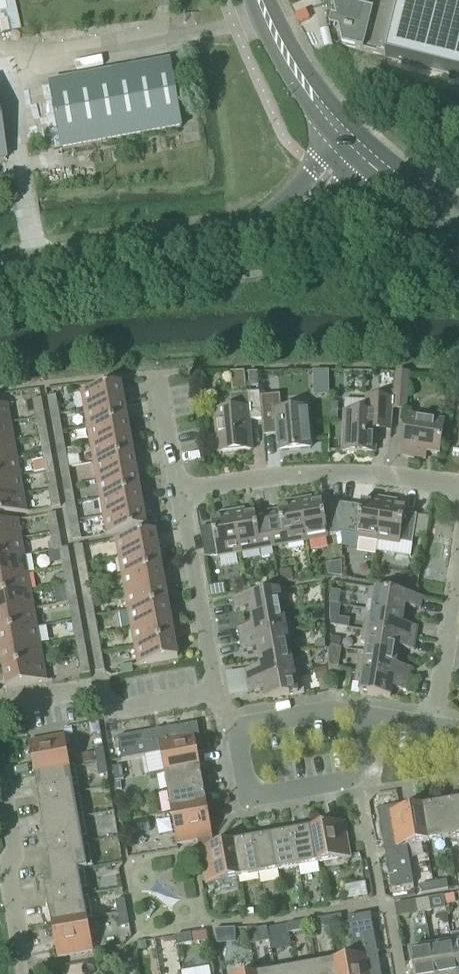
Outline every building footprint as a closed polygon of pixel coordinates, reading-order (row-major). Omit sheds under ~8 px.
[(336,20),(331,19),(329,29),(338,31),(340,41),(342,47),(363,52),(385,58),(414,65),(451,74),(453,75),(458,76),(458,0),(332,0),(336,20)] [(61,151),(181,129),(169,62),(49,84),(61,151)] [(394,394),(392,410),(405,411),(408,374),(395,374),(394,394)] [(84,411),(123,404),(120,385),(80,392),(84,411)] [(261,420),(259,397),(259,393),(229,396),(230,410),(215,412),(219,455),(250,452),(247,421),(261,420)] [(392,410),(394,394),(381,394),(381,399),(365,399),(365,414),(344,413),(342,453),(374,454),(375,423),(392,424),(392,410)] [(306,409),(281,411),(279,396),(259,397),(261,420),(262,429),(276,428),(279,452),(309,450),(306,409)] [(49,411),(58,410),(56,397),(47,399),(49,411)] [(35,414),(44,412),(41,400),(32,401),(35,414)] [(87,429),(127,422),(123,404),(84,411),(87,429)] [(10,424),(7,406),(0,407),(0,426),(10,424)] [(439,455),(444,423),(409,418),(403,457),(420,459),(421,452),(439,455)] [(53,435),(63,433),(60,421),(51,423),(53,435)] [(90,446),(130,439),(127,422),(87,429),(90,446)] [(13,442),(10,424),(0,426),(0,444),(13,442)] [(39,438),(48,436),(46,424),(37,425),(39,438)] [(63,433),(53,435),(56,447),(65,445),(63,433)] [(48,436),(39,438),(41,449),(50,448),(48,436)] [(93,464),(133,457),(130,439),(90,446),(93,464)] [(16,460),(13,442),(0,444),(0,463),(16,460)] [(60,470),(69,468),(67,457),(58,459),(60,470)] [(96,482),(136,475),(133,457),(93,464),(96,482)] [(45,473),(54,471),(52,459),(43,461),(45,473)] [(19,478),(16,460),(0,463),(0,481),(19,478)] [(69,468),(60,470),(62,482),(71,481),(69,468)] [(54,471),(45,473),(47,485),(56,483),(54,471)] [(99,500),(139,493),(136,475),(96,482),(99,500)] [(22,495),(19,478),(0,481),(0,499),(22,495)] [(66,506),(75,504),(73,492),(64,494),(66,506)] [(102,517),(142,510),(139,493),(99,500),(102,517)] [(26,514),(22,495),(0,499),(0,518),(26,514)] [(58,495),(49,497),(51,509),(60,507),(58,495)] [(341,534),(341,505),(340,504),(322,508),(321,503),(312,504),(312,501),(298,503),(305,541),(341,534)] [(377,540),(383,503),(370,501),(370,504),(361,502),(360,508),(341,505),(341,534),(359,537),(357,550),(376,553),(378,540),(377,540)] [(272,547),(305,541),(298,503),(285,506),(286,509),(278,511),(279,516),(267,518),(272,547)] [(377,540),(378,540),(412,546),(416,517),(404,515),(405,509),(396,508),(396,505),(383,503),(377,540)] [(75,504),(66,506),(68,518),(77,516),(75,504)] [(106,536),(146,529),(142,510),(102,517),(106,536)] [(272,547),(267,518),(255,520),(254,515),(245,517),(245,513),(232,516),(238,553),(272,547)] [(49,529),(58,527),(56,515),(47,516),(49,529)] [(211,528),(199,530),(205,559),(219,557),(220,560),(236,557),(236,554),(238,553),(232,516),(219,518),(219,521),(210,523),(211,528)] [(20,540),(17,522),(0,525),(0,544),(20,540)] [(79,528),(70,530),(72,542),(81,541),(79,528)] [(118,559),(158,552),(155,533),(114,541),(118,559)] [(62,551),(62,550),(60,539),(51,541),(53,553),(59,552),(62,551)] [(24,558),(20,540),(0,544),(0,562),(24,558)] [(76,560),(85,559),(82,546),(74,548),(76,560)] [(61,563),(70,562),(68,549),(62,550),(62,551),(59,552),(61,563)] [(121,577),(161,570),(158,552),(118,559),(121,577)] [(27,576),(24,558),(0,562),(0,580),(27,576)] [(124,595),(164,588),(161,570),(121,577),(124,595)] [(80,584),(89,583),(87,571),(78,572),(80,584)] [(65,587),(74,585),(72,573),(55,577),(56,586),(65,585),(65,587)] [(30,593),(27,576),(0,580),(0,599),(30,593)] [(82,596),(91,594),(89,583),(80,584),(82,596)] [(68,599),(77,597),(74,585),(65,587),(68,599)] [(127,613),(167,605),(164,588),(124,595),(127,613)] [(367,603),(365,611),(372,612),(403,617),(405,608),(420,611),(422,598),(369,590),(367,603)] [(281,605),(287,604),(285,591),(232,601),(234,613),(249,611),(251,619),(282,613),(281,605)] [(33,611),(30,593),(0,599),(0,617),(33,611)] [(131,630),(171,623),(167,605),(127,613),(131,630)] [(86,620),(95,618),(93,606),(84,608),(86,620)] [(72,623),(81,621),(79,609),(70,610),(72,623)] [(36,629),(33,611),(0,617),(0,635),(36,629)] [(402,626),(403,617),(372,612),(370,621),(364,620),(362,632),(415,640),(417,628),(402,626)] [(290,621),(284,622),(282,613),(251,619),(253,628),(238,631),(240,642),(292,633),(290,621)] [(88,631),(97,630),(95,618),(86,620),(88,631)] [(74,634),(83,632),(81,621),(72,623),(74,634)] [(134,648),(174,641),(171,623),(131,630),(134,648)] [(39,647),(36,629),(0,635),(0,654),(39,647)] [(413,652),(415,640),(362,632),(360,644),(367,645),(365,653),(397,658),(398,650),(413,652)] [(288,646),(294,645),(292,633),(240,642),(242,654),(257,652),(258,660),(290,655),(288,646)] [(137,667),(177,660),(174,641),(134,648),(137,667)] [(93,656),(102,654),(99,642),(91,643),(93,656)] [(78,658),(87,656),(85,644),(76,646),(78,658)] [(42,664),(39,647),(0,654),(0,659),(2,672),(42,664)] [(395,667),(397,658),(365,653),(364,662),(357,661),(355,673),(408,681),(410,669),(395,667)] [(95,667),(104,665),(102,654),(93,656),(95,667)] [(298,662),(291,663),(290,655),(258,660),(260,669),(245,672),(247,683),(300,674),(298,662)] [(80,670),(89,668),(87,656),(78,658),(80,670)] [(5,690),(46,683),(42,664),(2,672),(5,690)] [(406,693),(408,681),(355,673),(353,685),(360,686),(359,695),(390,700),(391,691),(406,693)] [(304,695),(302,686),(300,674),(247,683),(249,695),(264,693),(266,702),(304,695)] [(160,755),(196,748),(200,747),(196,725),(156,733),(160,755)] [(120,762),(160,755),(156,733),(116,740),(120,762)] [(58,751),(65,750),(63,738),(56,739),(58,751)] [(51,752),(58,751),(56,739),(49,740),(51,752)] [(44,753),(51,752),(49,740),(42,741),(44,753)] [(37,754),(44,753),(42,741),(35,743),(37,754)] [(30,756),(37,754),(35,743),(28,744),(30,756)] [(163,775),(199,768),(196,748),(160,755),(163,775)] [(33,775),(68,769),(65,750),(58,751),(51,752),(44,753),(37,754),(30,756),(33,775)] [(97,764),(105,763),(103,750),(95,751),(97,764)] [(99,777),(107,776),(105,763),(97,764),(99,777)] [(114,783),(124,781),(121,767),(112,769),(114,783)] [(167,795),(203,788),(199,768),(163,775),(167,795)] [(38,801),(73,795),(68,769),(33,775),(38,801)] [(170,815),(206,808),(203,788),(167,795),(170,815)] [(42,826),(77,820),(73,795),(38,801),(42,826)] [(458,838),(458,801),(440,805),(446,840),(458,838)] [(426,844),(446,840),(440,805),(419,808),(426,844)] [(406,848),(400,812),(399,807),(376,811),(384,852),(406,848)] [(174,835),(186,833),(198,830),(210,828),(206,808),(170,815),(174,835)] [(406,848),(426,844),(419,808),(400,812),(406,848)] [(46,851),(81,845),(77,820),(42,826),(46,851)] [(334,838),(345,836),(343,824),(331,826),(334,838)] [(338,862),(336,850),(334,838),(331,826),(311,830),(318,865),(338,862)] [(200,842),(212,840),(210,828),(198,830),(200,842)] [(188,844),(200,842),(198,830),(186,833),(188,844)] [(298,869),(318,865),(311,830),(291,834),(298,869)] [(176,846),(188,844),(186,833),(174,835),(176,846)] [(278,873),(298,869),(291,834),(271,837),(278,873)] [(336,850),(348,848),(345,836),(334,838),(336,850)] [(258,876),(278,873),(271,837),(251,841),(258,876)] [(238,880),(258,876),(251,841),(231,845),(238,880)] [(51,876),(77,872),(86,870),(81,845),(46,851),(51,876)] [(218,884),(238,880),(231,845),(211,848),(213,860),(215,872),(218,884)] [(201,862),(213,860),(211,848),(199,850),(201,862)] [(338,862),(350,860),(348,848),(336,850),(338,862)] [(391,891),(413,887),(406,848),(384,852),(391,891)] [(204,874),(215,872),(213,860),(201,862),(204,874)] [(46,903),(82,897),(77,872),(51,876),(41,877),(46,903)] [(206,886),(218,884),(215,872),(204,874),(206,886)] [(435,893),(447,891),(446,882),(433,884),(435,893)] [(421,896),(435,893),(433,884),(420,887),(421,896)] [(347,901),(366,898),(364,885),(345,889),(347,901)] [(51,929),(86,922),(82,897),(46,903),(51,929)] [(424,914),(431,913),(429,900),(421,901),(424,914)] [(117,916),(126,915),(123,902),(115,903),(117,916)] [(120,930),(128,928),(126,915),(117,916),(120,930)] [(355,959),(377,956),(370,916),(348,920),(355,959)] [(328,928),(342,926),(340,917),(327,919),(328,928)] [(315,931),(328,928),(327,919),(314,922),(315,931)] [(54,948),(61,947),(68,946),(76,945),(83,943),(90,942),(86,922),(51,929),(54,948)] [(289,935),(302,933),(300,924),(287,926),(289,935)] [(450,936),(452,945),(451,945),(457,973),(458,973),(458,934),(450,936)] [(192,945),(190,935),(174,938),(176,948),(192,945)] [(85,955),(92,954),(90,942),(83,943),(85,955)] [(78,956),(85,955),(83,943),(76,945),(78,956)] [(71,958),(78,956),(76,945),(68,946),(71,958)] [(451,945),(430,949),(434,973),(457,973),(451,945)] [(63,959),(71,958),(68,946),(61,947),(63,959)] [(56,960),(63,959),(61,947),(54,948),(56,960)] [(430,949),(408,953),(412,973),(434,973),(430,949)] [(377,956),(355,959),(357,973),(380,973),(377,956)] [(355,959),(335,963),(337,973),(357,973),(355,959)] [(335,963),(315,966),(316,973),(337,973),(335,963)]
